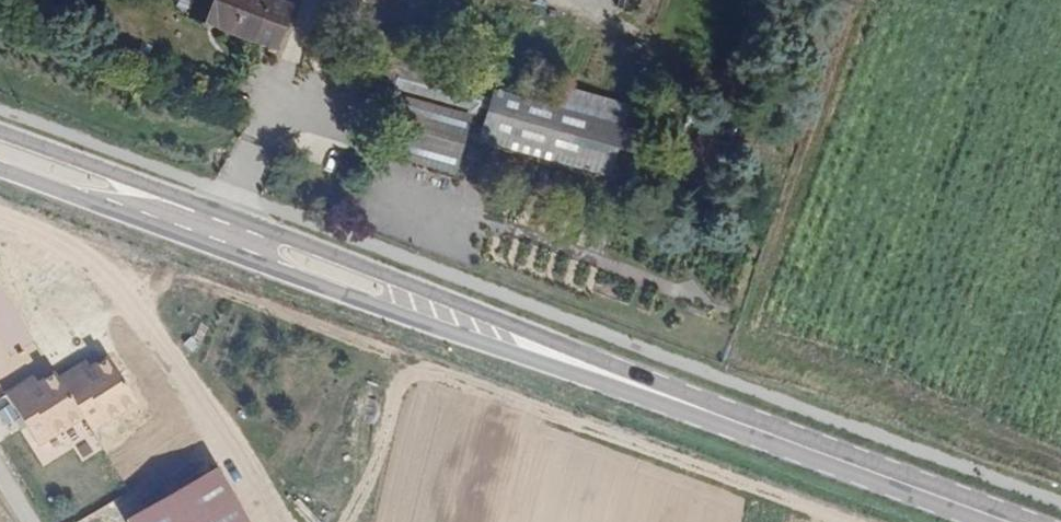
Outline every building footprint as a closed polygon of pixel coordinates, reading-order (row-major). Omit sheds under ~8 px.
[(276,8),(253,0),(209,0),(198,30),(260,52),(276,8)] [(406,94),(414,71),(419,60),(387,48),(374,82),(406,94)] [(491,111),(495,101),(414,71),(406,94),(403,103),(483,132),(487,122),(491,111)] [(35,375),(7,394),(36,448),(83,418),(93,431),(141,401),(108,355),(92,365),(88,358),(61,376),(57,370),(39,380),(35,375)] [(219,469),(131,520),(132,521),(250,521),(219,469)]
